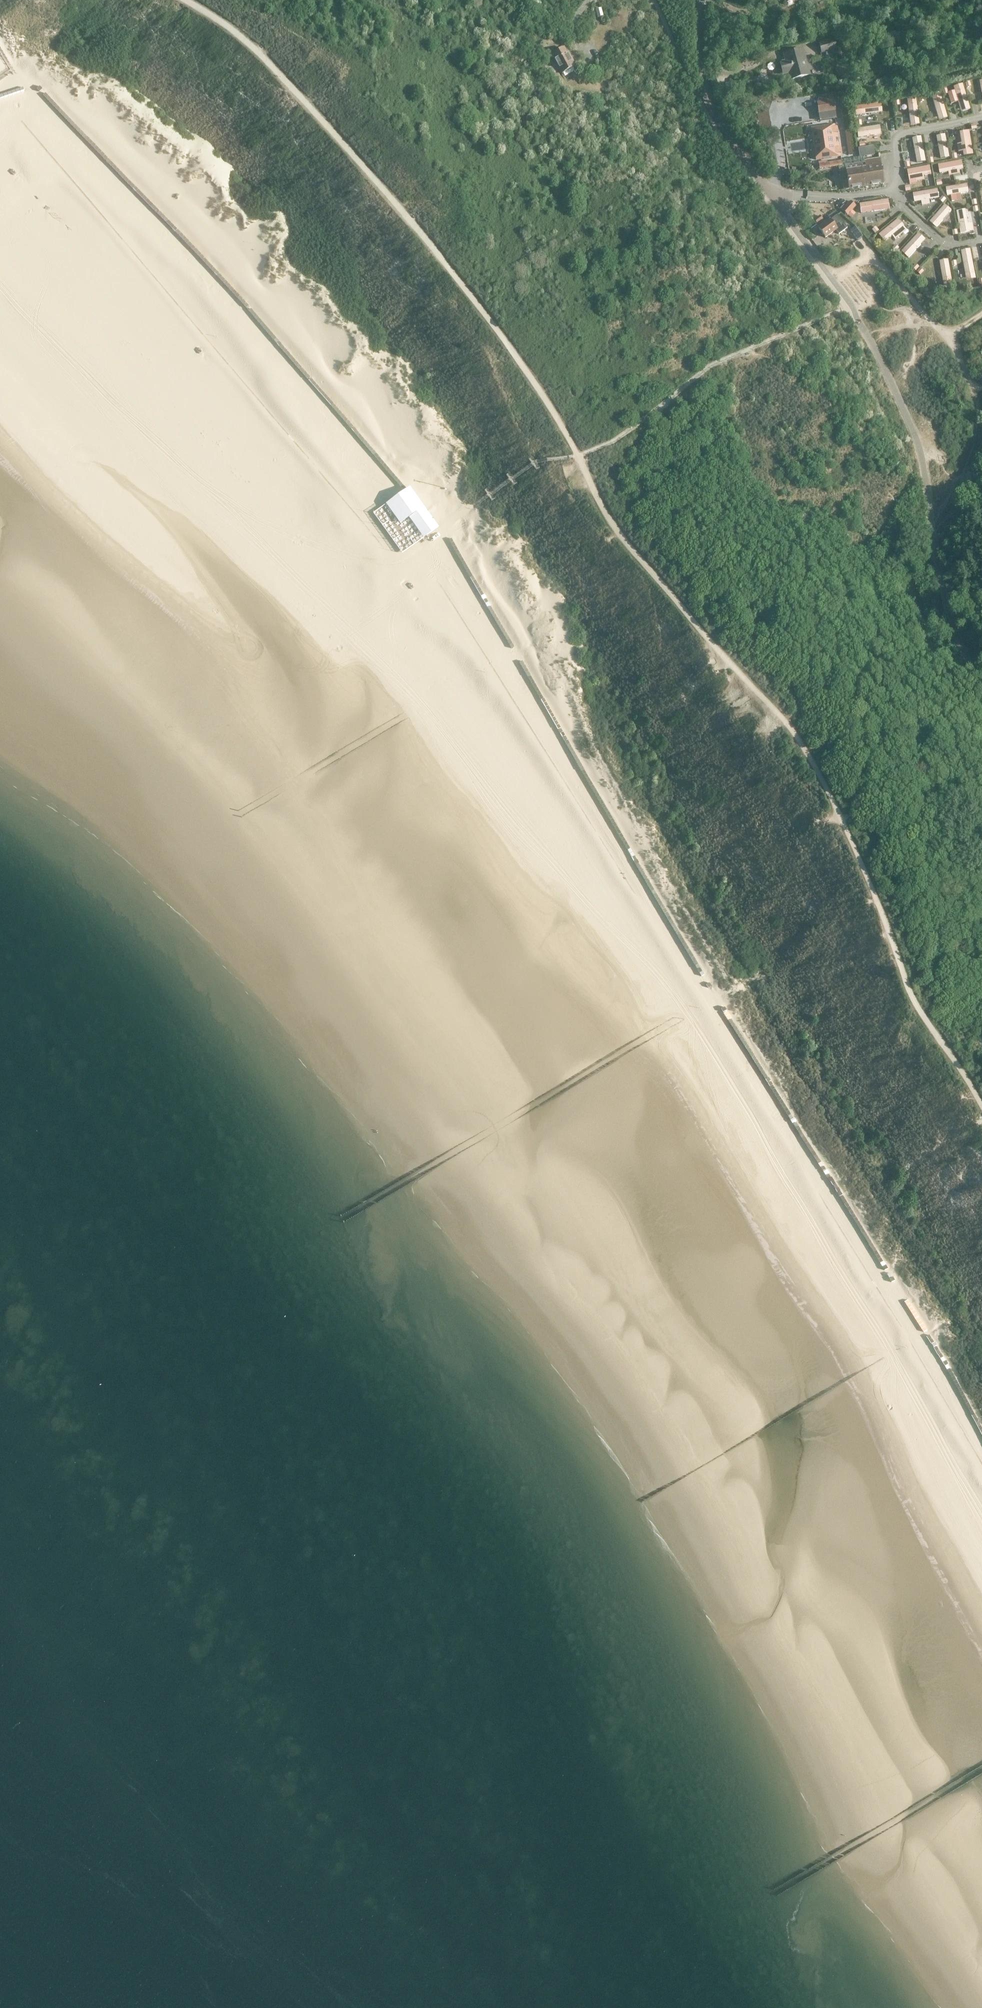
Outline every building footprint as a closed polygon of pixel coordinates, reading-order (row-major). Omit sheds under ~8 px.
[(834,38),(819,42),(821,53),(831,50),(832,53),(837,52),(834,38)] [(562,73),(573,67),(571,63),(573,62),(568,52),(566,53),(563,47),(552,53),(562,73)] [(786,61),(780,62),(783,74),(785,73),(787,80),(809,75),(803,49),(784,54),(786,61)] [(963,81),(953,84),(960,109),(969,107),(963,81)] [(948,115),(940,89),(931,92),(940,118),(948,115)] [(833,96),(825,97),(825,101),(817,102),(819,113),(828,112),(827,108),(835,107),(833,96)] [(919,122),(916,96),(907,97),(911,123),(919,122)] [(854,106),(855,115),(882,112),(881,102),(854,106)] [(835,124),(810,128),(815,159),(840,155),(835,124)] [(879,125),(857,128),(857,137),(881,134),(879,125)] [(970,128),(960,129),(964,153),(974,152),(970,128)] [(946,132),(936,133),(941,156),(950,154),(946,132)] [(921,134),(913,136),(917,160),(926,159),(921,134)] [(861,164),(847,165),(851,190),(883,185),(880,161),(873,162),(873,157),(860,159),(861,164)] [(939,162),(941,171),(949,169),(949,173),(960,171),(960,167),(964,167),(962,158),(939,162)] [(820,170),(842,167),(842,161),(819,164),(820,170)] [(932,172),(930,163),(909,167),(910,176),(932,172)] [(804,177),(809,173),(806,168),(801,171),(804,177)] [(969,192),(968,183),(946,187),(947,195),(969,192)] [(938,188),(913,193),(915,202),(939,197),(938,188)] [(889,206),(888,197),(860,202),(861,210),(889,206)] [(840,207),(847,214),(855,205),(850,200),(846,205),(844,203),(840,207)] [(953,209),(945,202),(931,219),(939,225),(953,209)] [(966,207),(957,209),(961,230),(971,229),(966,207)] [(839,233),(847,227),(837,214),(830,219),(830,218),(818,226),(825,237),(836,229),(839,233)] [(822,220),(820,216),(813,220),(816,224),(822,220)] [(904,225),(898,218),(879,234),(885,241),(904,225)] [(901,251),(909,258),(925,239),(918,233),(901,251)] [(971,248),(961,251),(965,275),(975,273),(971,248)] [(948,259),(940,261),(944,285),(952,283),(948,259)] [(428,478),(405,494),(419,514),(430,505),(445,526),(446,525),(457,518),(428,478)]
